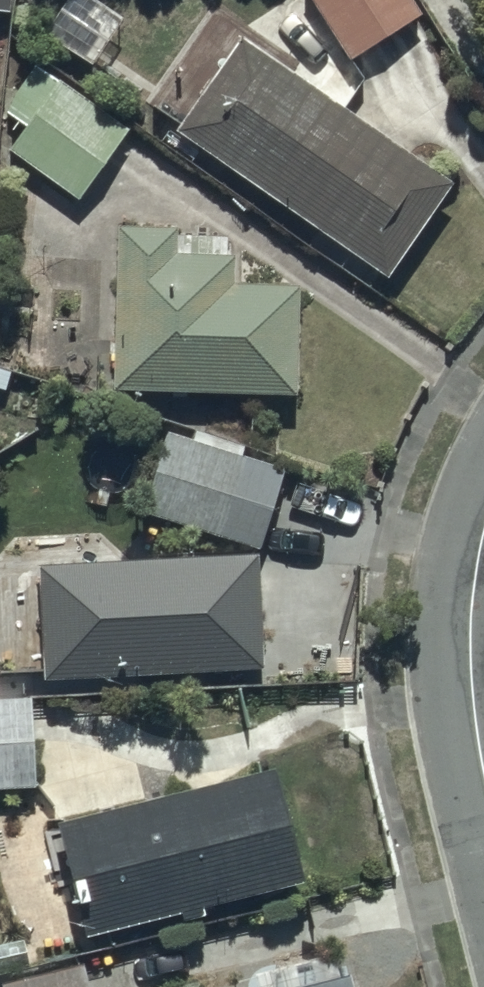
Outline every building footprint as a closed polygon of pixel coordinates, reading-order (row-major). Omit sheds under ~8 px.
[(342,67),(416,21),(403,0),(301,0),(342,67)] [(228,43),(162,138),(372,286),(439,191),(228,43)] [(0,153),(65,206),(116,142),(28,71),(0,106),(0,116),(18,130),(0,153)] [(163,233),(104,232),(101,397),(283,400),(286,287),(219,286),(219,241),(163,240),(163,233)] [(188,436),(185,446),(156,437),(131,515),(248,553),(273,475),(231,461),(235,451),(188,436)] [(29,639),(31,685),(249,676),(244,562),(27,571),(28,615),(3,616),(4,640),(29,639)] [(0,705),(0,796),(21,795),(19,704),(0,705)] [(40,833),(68,947),(165,919),(166,926),(191,920),(189,914),(289,887),(260,777),(40,833)] [(329,961),(244,983),(245,986),(335,986),(329,961)] [(6,986),(78,986),(74,970),(6,986)]
